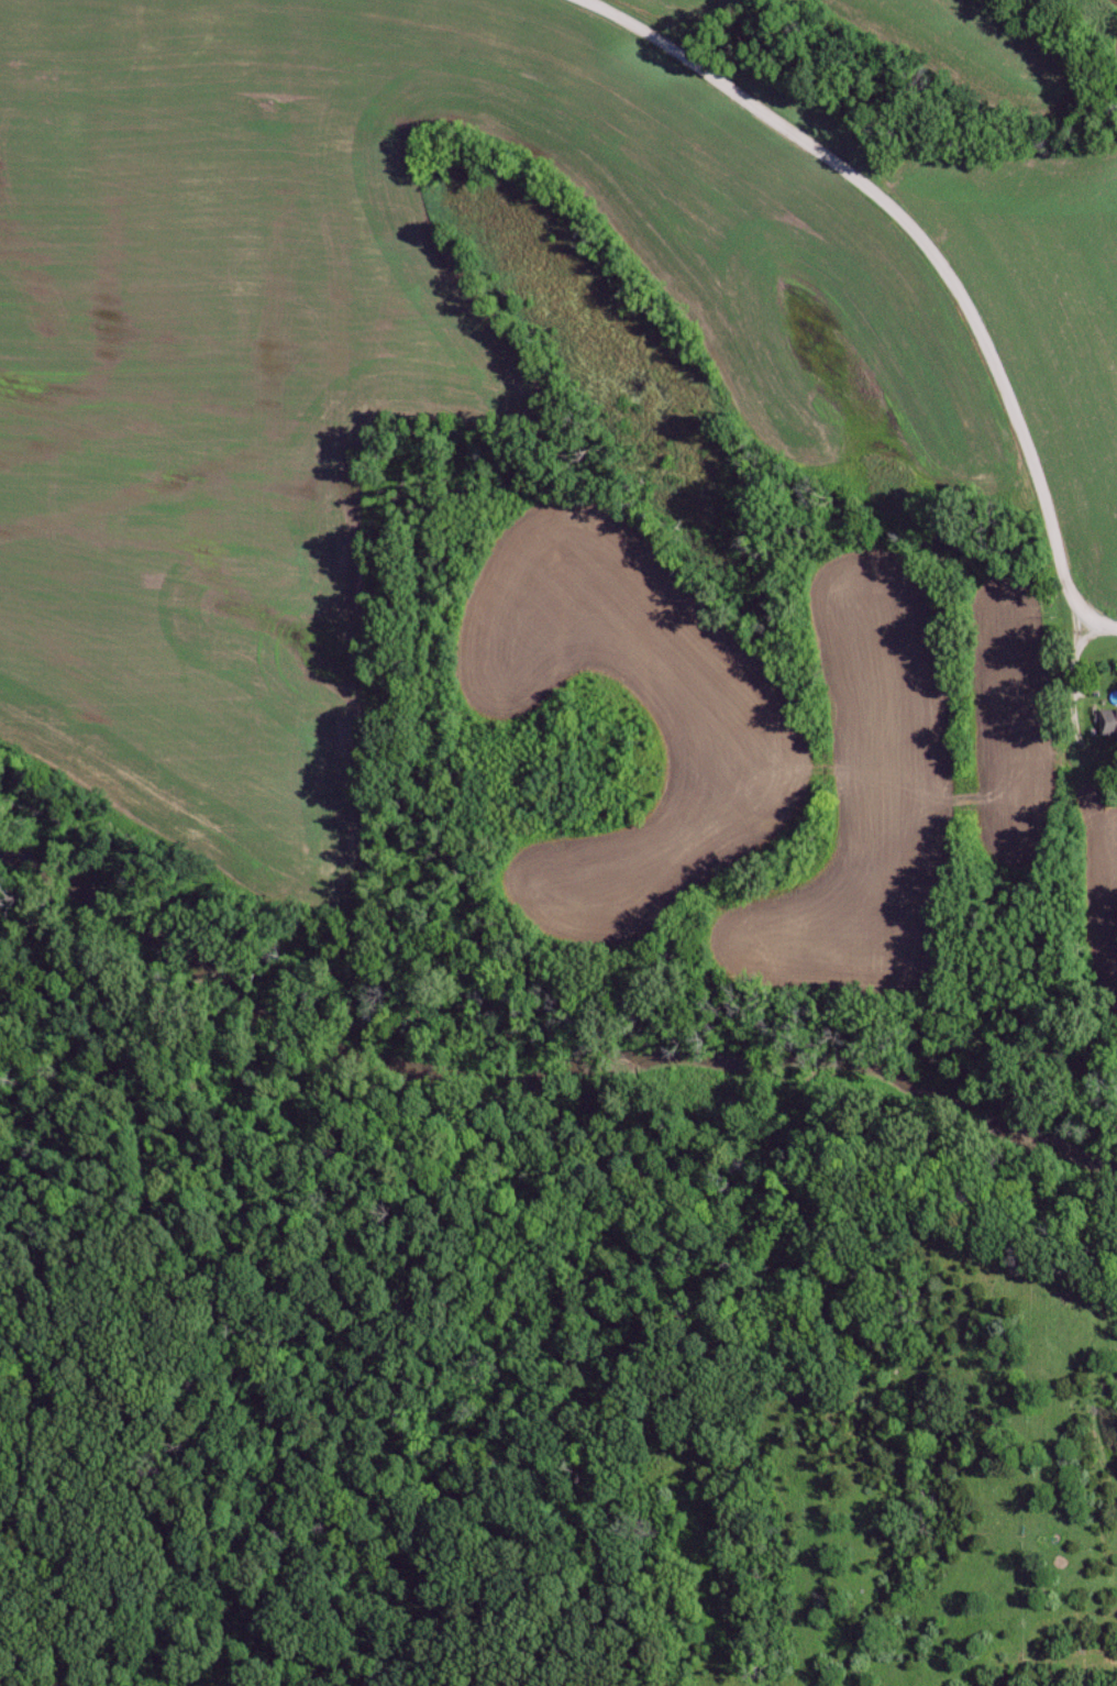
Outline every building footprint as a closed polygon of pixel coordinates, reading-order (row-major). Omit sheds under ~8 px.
[(1103,736),(1116,736),(1116,709),(1103,709),(1103,736)]
